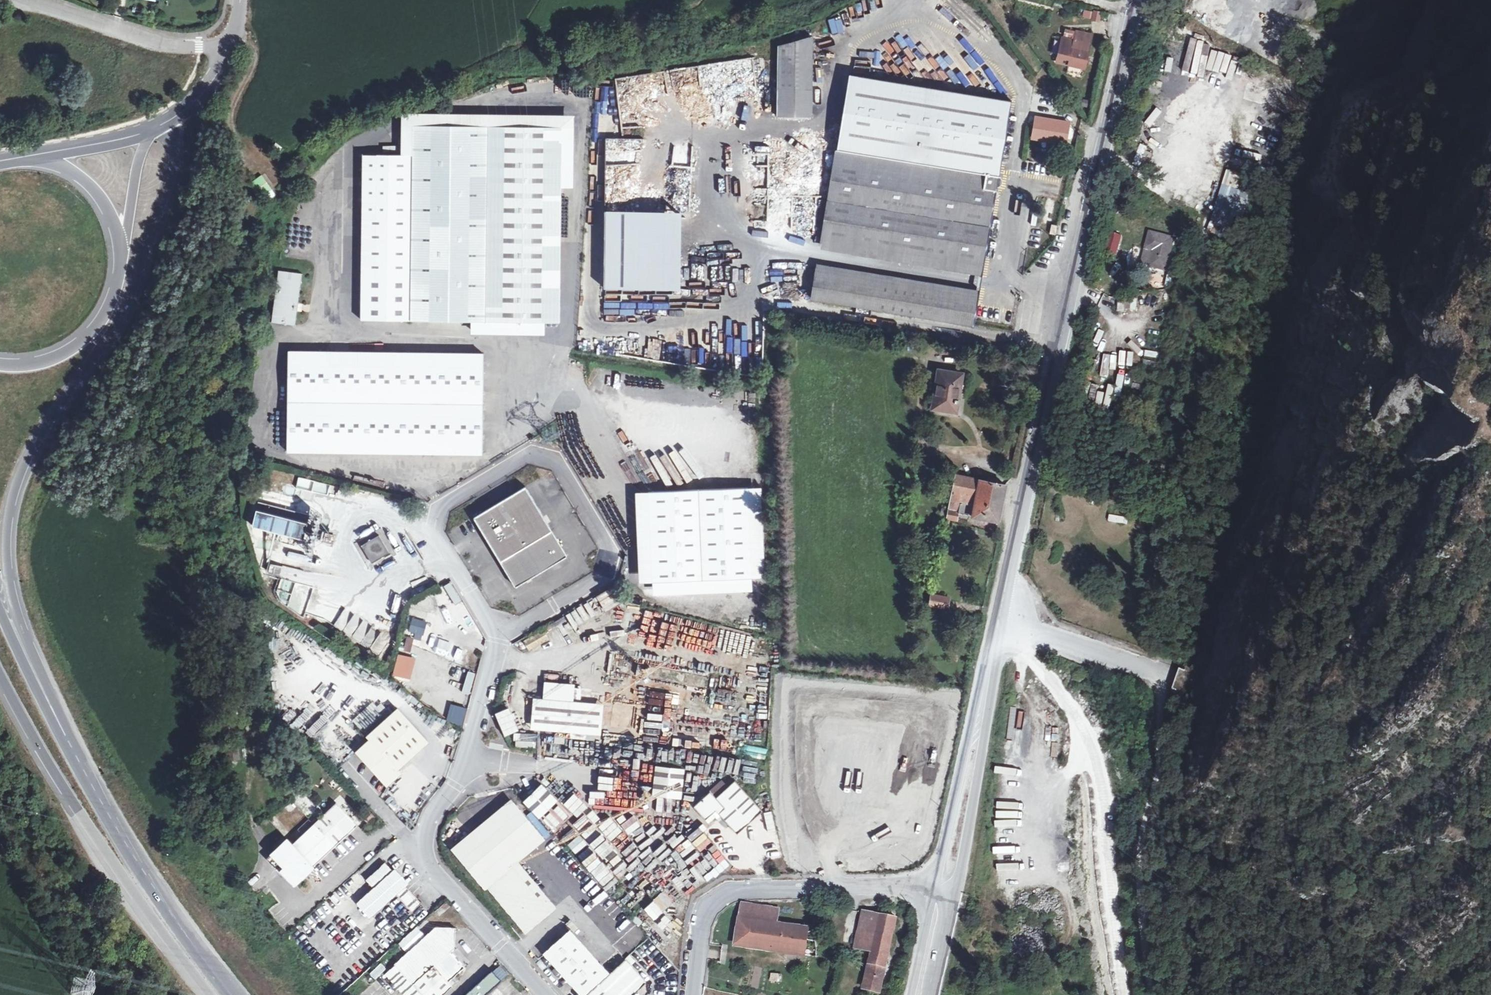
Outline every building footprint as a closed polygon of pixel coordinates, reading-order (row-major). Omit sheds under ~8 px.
[(1083,10),(1082,19),(1100,21),(1101,12),(1083,10)] [(1063,43),(1059,60),(1064,62),(1063,69),(1077,72),(1085,39),(1070,35),(1068,44),(1063,43)] [(773,46),(775,96),(774,121),(807,121),(808,39),(773,46)] [(1053,59),(1059,60),(1063,43),(1057,41),(1053,59)] [(992,180),(1005,106),(845,80),(825,203),(863,210),(855,249),(976,269),(983,227),(990,190),(991,190),(992,190),(993,189),(994,189),(995,188),(995,187),(996,186),(996,185),(996,184),(996,183),(995,182),(994,181),(993,180),(992,180)] [(775,96),(757,96),(757,122),(774,121),(775,96)] [(1031,116),(1026,136),(1057,144),(1062,124),(1031,116)] [(562,132),(487,130),(412,129),(411,159),(410,221),(372,220),(360,220),(357,323),(482,325),(557,326),(562,132)] [(600,290),(656,292),(661,141),(603,140),(600,290)] [(374,159),(372,220),(410,221),(411,159),(374,159)] [(1221,190),(1237,193),(1240,174),(1225,171),(1221,190)] [(262,194),(267,202),(277,193),(263,173),(251,182),(260,197),(262,194)] [(825,203),(818,243),(855,249),(863,210),(825,203)] [(1108,233),(1104,253),(1118,255),(1121,235),(1108,233)] [(1141,253),(1138,268),(1155,271),(1161,241),(1137,237),(1134,251),(1141,253)] [(976,269),(855,249),(818,243),(817,252),(974,278),(976,269)] [(815,268),(814,275),(970,302),(972,293),(815,268)] [(294,315),(296,306),(301,277),(278,273),(269,327),(292,331),(294,315)] [(970,302),(814,275),(809,301),(966,327),(970,302)] [(285,355),(285,456),(482,457),(483,355),(285,355)] [(929,413),(952,417),(960,380),(937,375),(929,413)] [(298,477),(296,487),(327,494),(330,484),(298,477)] [(947,491),(940,530),(942,531),(944,523),(950,523),(951,515),(966,518),(966,520),(991,525),(999,489),(945,477),(942,490),(947,491)] [(472,521),(498,565),(550,534),(524,491),(472,521)] [(746,495),(647,497),(649,587),(748,584),(746,495)] [(301,543),(307,519),(258,506),(252,529),(301,543)] [(308,541),(314,543),(332,547),(334,539),(317,534),(310,533),(308,541)] [(513,591),(529,581),(527,578),(547,565),(549,569),(565,559),(550,534),(498,565),(513,591)] [(293,552),(295,543),(276,538),(274,547),(293,552)] [(359,549),(370,567),(387,556),(376,538),(359,549)] [(529,581),(549,569),(547,565),(527,578),(529,581)] [(279,587),(290,590),(293,582),(282,579),(279,587)] [(925,609),(943,612),(945,603),(946,600),(927,597),(925,609)] [(409,640),(423,644),(430,618),(416,614),(409,640)] [(554,622),(557,628),(567,622),(564,617),(554,622)] [(411,658),(412,651),(414,645),(408,643),(404,656),(411,658)] [(536,732),(540,701),(530,701),(527,731),(536,732)] [(536,732),(587,737),(590,706),(540,701),(536,732)] [(450,722),(463,725),(467,708),(455,704),(450,722)] [(495,712),(505,735),(520,728),(510,706),(495,712)] [(600,707),(590,706),(587,737),(597,738),(600,707)] [(392,708),(361,735),(364,739),(351,750),(380,784),(394,772),(390,768),(421,742),(392,708)] [(514,734),(515,748),(536,747),(535,732),(514,734)] [(240,746),(227,748),(228,760),(241,758),(240,746)] [(657,766),(655,782),(682,785),(684,769),(657,766)] [(556,772),(545,780),(566,807),(581,795),(568,779),(564,782),(556,772)] [(716,794),(726,784),(721,780),(712,789),(716,794)] [(704,794),(686,808),(700,826),(708,820),(704,814),(709,811),(729,835),(756,815),(731,784),(710,800),(704,794)] [(551,829),(569,812),(543,785),(525,803),(551,829)] [(650,813),(680,817),(683,797),(653,793),(650,813)] [(761,794),(755,796),(762,810),(768,807),(761,794)] [(506,863),(512,858),(538,837),(506,799),(448,847),(480,885),(482,884),(520,929),(544,909),(506,863)] [(285,841),(305,862),(351,822),(331,800),(285,841)] [(700,850),(711,841),(703,831),(692,839),(700,850)] [(550,904),(512,858),(506,863),(544,909),(550,904)] [(388,870),(389,869),(380,860),(360,878),(368,888),(355,900),(366,912),(387,894),(403,912),(417,901),(400,882),(399,883),(388,870)] [(663,886),(676,876),(667,864),(654,874),(663,886)] [(399,883),(400,882),(402,880),(391,867),(389,869),(388,870),(399,883)] [(439,914),(451,906),(447,901),(436,909),(439,914)] [(736,921),(773,926),(776,911),(738,905),(736,921)] [(868,955),(865,969),(863,969),(862,972),(864,973),(860,992),(873,994),(875,994),(895,913),(878,908),(876,918),(868,955)] [(851,951),(868,955),(876,918),(859,915),(851,951)] [(804,931),(773,926),(736,921),(733,944),(730,943),(730,947),(811,960),(811,944),(814,944),(814,937),(804,935),(804,931)] [(451,954),(446,949),(452,945),(452,925),(431,924),(389,961),(419,994),(433,994),(447,983),(443,979),(460,965),(454,958),(451,954)] [(535,952),(539,955),(562,934),(560,931),(535,952)] [(572,994),(576,994),(598,976),(562,934),(539,955),(572,994)] [(455,950),(451,954),(454,958),(459,955),(455,950)] [(598,976),(576,994),(623,994),(636,985),(615,960),(598,976)] [(773,986),(775,978),(768,977),(766,984),(773,986)]
